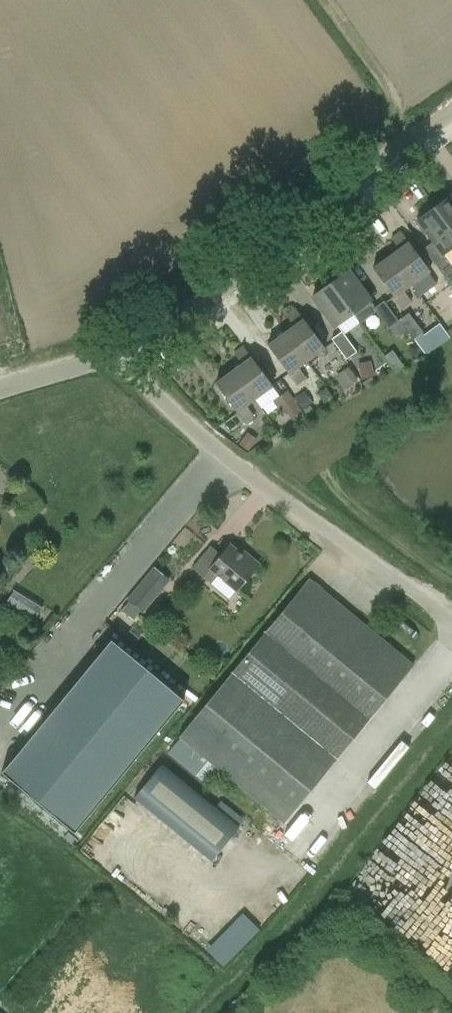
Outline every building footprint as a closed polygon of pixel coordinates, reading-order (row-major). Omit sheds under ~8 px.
[(432,204),(451,232),(451,195),(446,199),(445,197),(433,205),(432,204)] [(432,204),(431,204),(432,206),(421,215),(422,216),(417,220),(442,255),(451,248),(451,232),(432,204)] [(428,272),(430,272),(401,232),(391,239),(399,250),(391,255),(412,284),(413,284),(428,272)] [(373,269),(401,308),(412,301),(404,290),(412,284),(391,255),(373,269)] [(451,287),(451,266),(448,260),(438,267),(451,287)] [(349,270),(331,283),(354,315),(361,324),(376,312),(388,329),(389,328),(394,335),(400,336),(406,331),(384,301),(375,308),(370,301),(371,300),(349,270)] [(338,325),(339,326),(354,315),(331,283),(313,296),(335,327),(338,325)] [(307,361),(324,348),(296,309),(286,316),(294,327),(286,332),(307,361)] [(424,335),(423,333),(409,314),(400,320),(414,340),(425,355),(450,337),(440,323),(424,335)] [(357,352),(345,335),(342,331),(332,339),(346,360),(357,352)] [(268,345),(296,385),(306,378),(299,367),(307,361),(286,332),(268,345)] [(272,387),(272,386),(244,347),(234,354),(242,364),(234,370),(255,399),(254,399),(262,410),(279,397),(272,387)] [(358,365),(362,380),(375,377),(370,361),(358,365)] [(357,380),(348,367),(335,377),(344,390),(357,380)] [(245,423),(254,416),(246,405),(254,399),(255,399),(234,370),(216,383),(245,423)] [(302,411),(295,400),(288,391),(274,402),(282,413),(285,410),(291,419),(302,411)] [(305,393),(295,400),(302,411),(313,404),(305,393)] [(249,451),(257,439),(247,432),(240,444),(249,451)] [(212,546),(193,569),(211,584),(219,574),(237,590),(258,565),(244,553),(242,556),(230,546),(222,555),(212,546)] [(10,566),(1,555),(0,556),(0,574),(10,566)] [(144,613),(164,588),(148,575),(127,600),(144,613)] [(194,774),(206,759),(283,823),(336,759),(337,760),(414,665),(412,664),(410,662),(399,653),(397,651),(397,652),(384,641),(384,640),(382,639),(369,628),(368,627),(367,627),(354,616),(352,614),(352,615),(339,604),(339,603),(323,590),(322,590),(310,580),(311,580),(309,578),(177,735),(179,737),(167,751),(194,774)] [(37,620),(46,606),(16,589),(8,603),(37,620)] [(5,775),(77,836),(188,703),(115,643),(5,775)] [(238,826),(215,808),(162,764),(135,798),(212,861),(239,827),(238,826)] [(210,950),(228,966),(263,927),(246,911),(210,950)]
